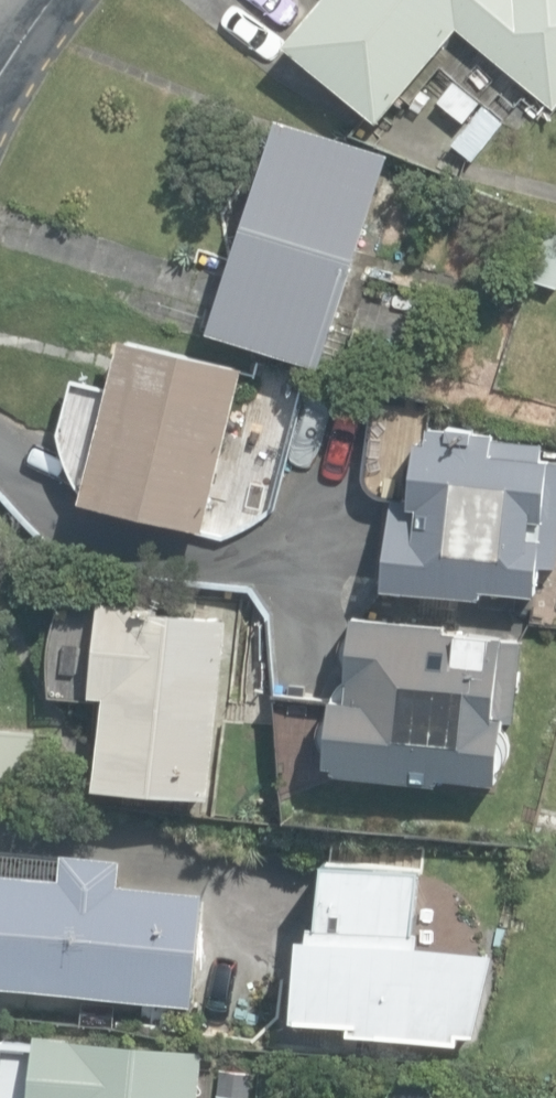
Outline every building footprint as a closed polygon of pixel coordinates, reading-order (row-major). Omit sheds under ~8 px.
[(283,44),(377,123),(456,28),(552,108),(555,104),(555,0),(320,0),(283,44)] [(206,330),(318,366),(388,153),(276,117),(207,329),(206,330)] [(512,118),(496,151),(536,169),(551,136),(512,118)] [(194,529),(201,531),(203,523),(242,366),(120,335),(78,500),(194,529)] [(482,600),(483,592),(536,597),(539,568),(555,570),(555,461),(543,460),(545,445),(495,440),(496,434),(428,427),(426,443),(418,442),(416,462),(413,467),(411,472),(410,478),(411,484),(413,490),(412,500),(393,498),(384,590),(482,600)] [(95,787),(208,799),(208,797),(227,617),(97,603),(88,694),(104,696),(95,787)] [(437,774),(496,783),(497,767),(511,769),(521,638),(446,631),(447,622),(352,614),(344,700),(330,699),(329,708),(318,731),(325,753),(324,761),(334,762),(333,772),(439,781),(437,774)] [(28,781),(33,730),(0,727),(0,778),(28,781)] [(187,1006),(200,888),(123,880),(126,853),(62,846),(59,876),(0,869),(0,986),(187,1006)] [(416,863),(317,852),(309,926),(296,925),(286,1013),(477,1033),(487,940),(408,931),(416,863)] [(202,1047),(35,1029),(28,1097),(197,1097),(202,1047)]
